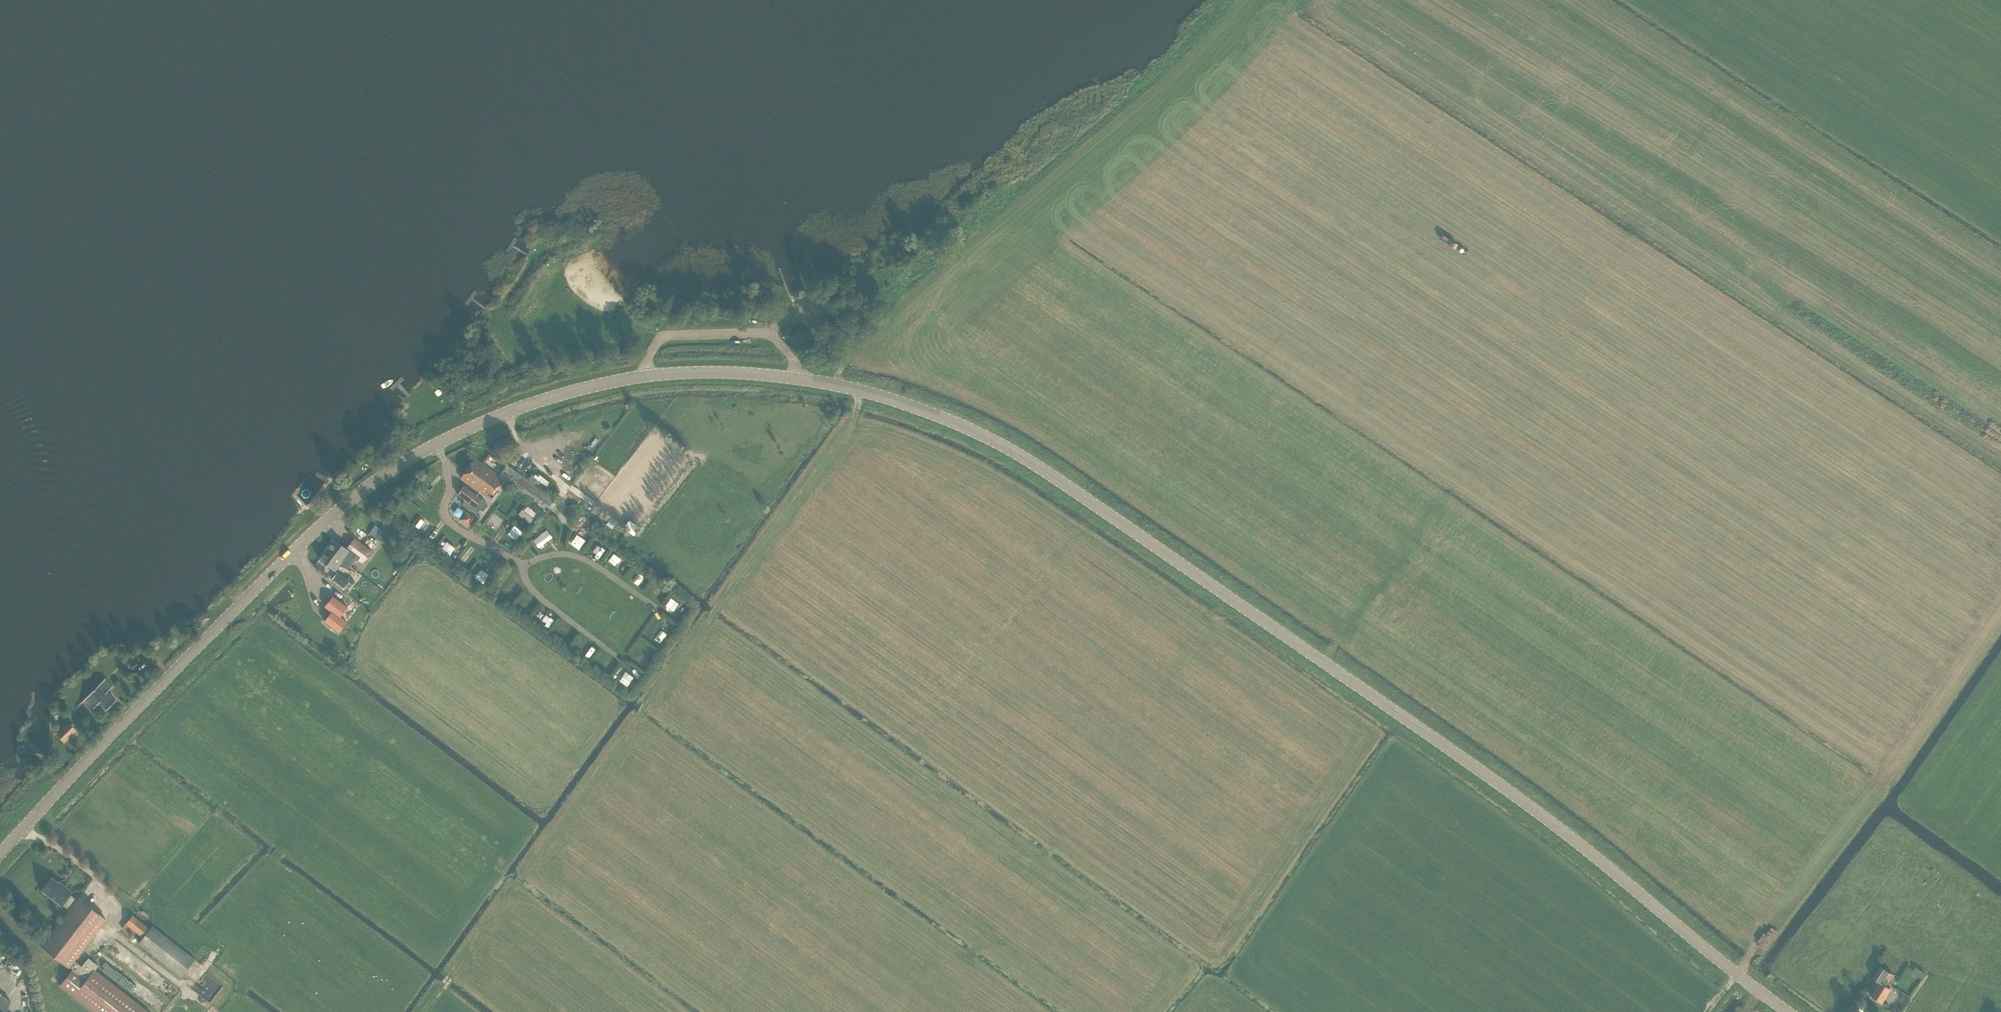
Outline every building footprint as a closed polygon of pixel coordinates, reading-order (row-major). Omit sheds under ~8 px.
[(493,501),(505,483),(545,512),(554,498),(507,465),(499,476),(475,459),(465,472),(466,473),(462,479),(493,501)] [(458,494),(477,508),(483,499),(464,486),(458,494)] [(403,497),(395,510),(402,514),(410,502),(403,497)] [(485,513),(491,508),(487,504),(481,509),(485,513)] [(468,526),(474,517),(466,511),(460,520),(468,526)] [(425,531),(432,524),(421,515),(415,522),(425,531)] [(584,536),(587,532),(578,526),(575,531),(584,536)] [(365,542),(372,547),(382,532),(375,528),(365,542)] [(333,539),(326,549),(342,561),(343,560),(350,565),(352,561),(346,556),(349,553),(363,564),(373,551),(354,538),(346,549),(333,539)] [(326,549),(319,559),(335,571),(342,561),(326,549)] [(319,559),(316,563),(322,569),(326,565),(319,559)] [(332,579),(345,589),(350,581),(337,572),(332,579)] [(347,609),(333,599),(325,609),(331,613),(324,623),(339,635),(347,625),(340,619),(347,609)] [(621,667),(617,671),(626,680),(630,676),(621,667)] [(85,700),(93,709),(100,703),(107,710),(116,701),(108,692),(114,686),(106,679),(85,700)] [(57,734),(64,743),(77,730),(70,722),(57,734)] [(60,986),(93,1011),(149,1011),(95,970),(99,966),(89,958),(87,961),(87,960),(82,966),(75,961),(106,920),(78,898),(77,899),(70,894),(72,892),(60,883),(59,883),(52,877),(42,890),(62,906),(63,905),(69,910),(41,945),(70,967),(73,969),(60,986)] [(133,915),(122,928),(129,934),(134,929),(142,936),(149,928),(133,915)] [(153,926),(139,944),(181,977),(195,959),(153,926)] [(107,971),(113,962),(107,957),(100,966),(107,971)] [(1891,989),(1886,986),(1893,975),(1880,967),(1873,978),(1880,982),(1871,996),(1882,1003),(1891,989)] [(214,995),(222,983),(206,972),(197,985),(206,991),(206,989),(214,995)] [(11,1002),(0,993),(0,1011),(6,1011),(11,1002)]
